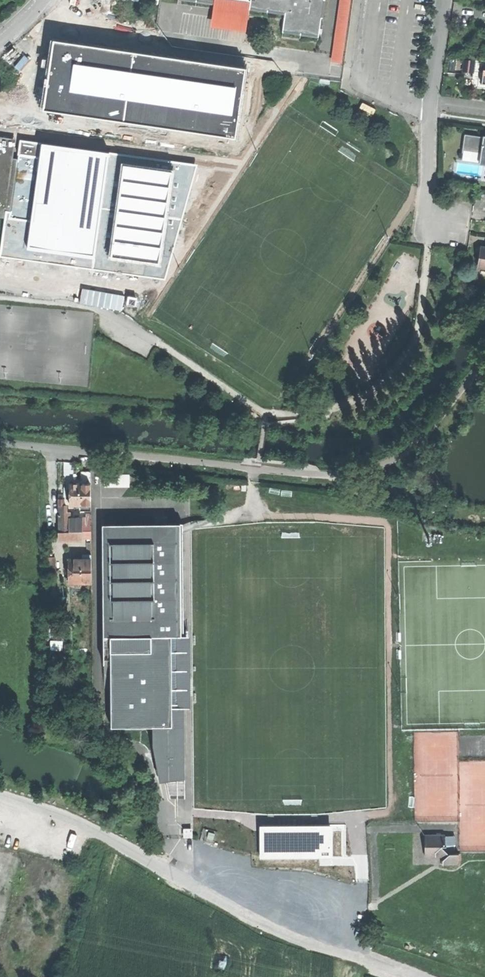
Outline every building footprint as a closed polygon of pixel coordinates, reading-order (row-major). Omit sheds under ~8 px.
[(214,10),(215,0),(179,0),(179,5),(214,10)] [(242,0),(215,0),(214,10),(212,27),(247,32),(249,15),(251,1),(242,0)] [(251,1),(249,15),(285,20),(283,38),(319,43),(322,17),(323,17),(326,0),(251,0),(251,1)] [(334,61),(342,62),(350,0),(341,0),(334,61)] [(243,69),(53,38),(45,102),(232,130),(243,69)] [(341,75),(342,62),(334,61),(332,74),(341,75)] [(484,140),(484,136),(466,133),(463,151),(464,151),(464,149),(483,152),(484,140)] [(45,144),(43,157),(35,219),(32,243),(96,252),(109,153),(45,144)] [(0,152),(0,216),(6,217),(7,210),(13,211),(19,161),(14,160),(14,154),(0,152)] [(188,163),(109,153),(96,252),(163,260),(188,163)] [(20,154),(19,161),(13,211),(12,216),(35,219),(43,157),(20,154)] [(81,471),(81,485),(90,484),(90,471),(81,471)] [(70,485),(70,505),(83,504),(91,504),(90,484),(81,485),(76,485),(70,485)] [(101,486),(101,509),(110,509),(110,486),(101,486)] [(57,506),(58,532),(70,531),(70,519),(69,511),(66,512),(66,506),(57,506)] [(82,531),(91,531),(91,518),(85,518),(70,519),(70,531),(82,531)] [(162,726),(184,726),(184,709),(183,630),(182,560),(177,560),(177,548),(181,548),(181,524),(101,525),(103,663),(111,663),(112,727),(140,726),(162,726)] [(82,540),(82,531),(70,531),(58,532),(59,541),(70,541),(82,540)] [(69,583),(92,583),(91,555),(83,555),(83,559),(76,559),(69,559),(69,583)] [(185,761),(184,726),(162,726),(162,765),(170,801),(186,800),(185,792),(180,792),(179,761),(185,761)] [(424,837),(424,856),(435,856),(435,851),(441,846),(446,846),(446,837),(424,837)] [(456,837),(446,837),(446,846),(456,846),(456,837)] [(442,860),(442,865),(458,865),(458,854),(449,855),(442,860)]
